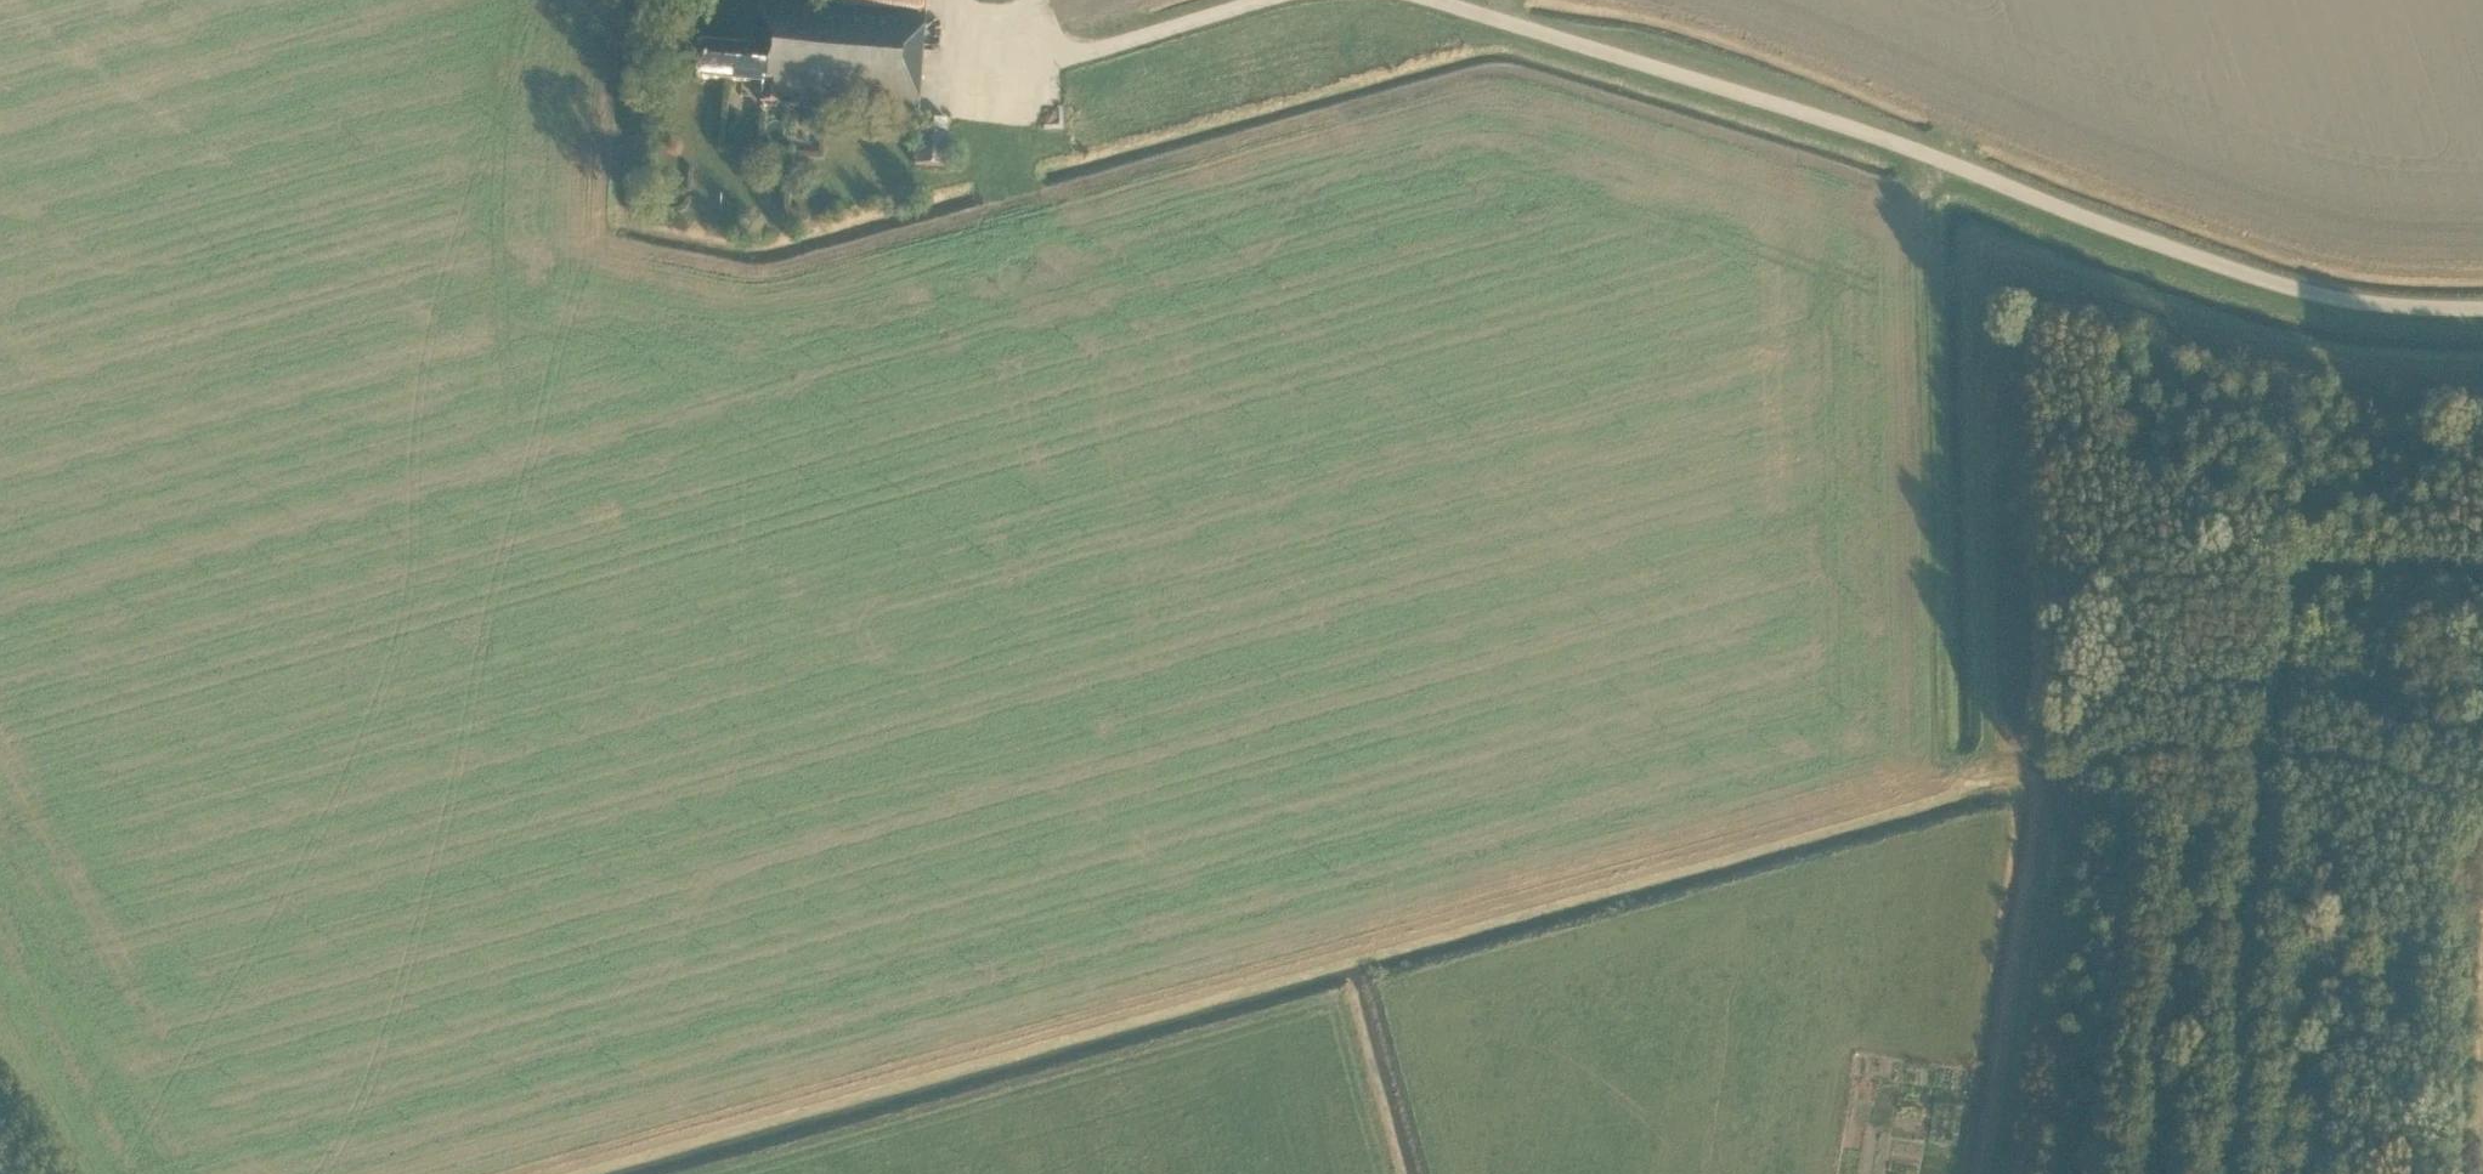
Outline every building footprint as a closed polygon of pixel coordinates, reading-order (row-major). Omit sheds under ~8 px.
[(927,13),(928,0),(829,0),(828,5),(927,13)] [(925,18),(827,9),(759,3),(757,26),(753,26),(751,50),(699,45),(696,80),(762,85),(761,105),(763,105),(763,108),(776,110),(777,106),(919,118),(925,18)] [(912,166),(947,168),(950,135),(915,133),(912,166)]
